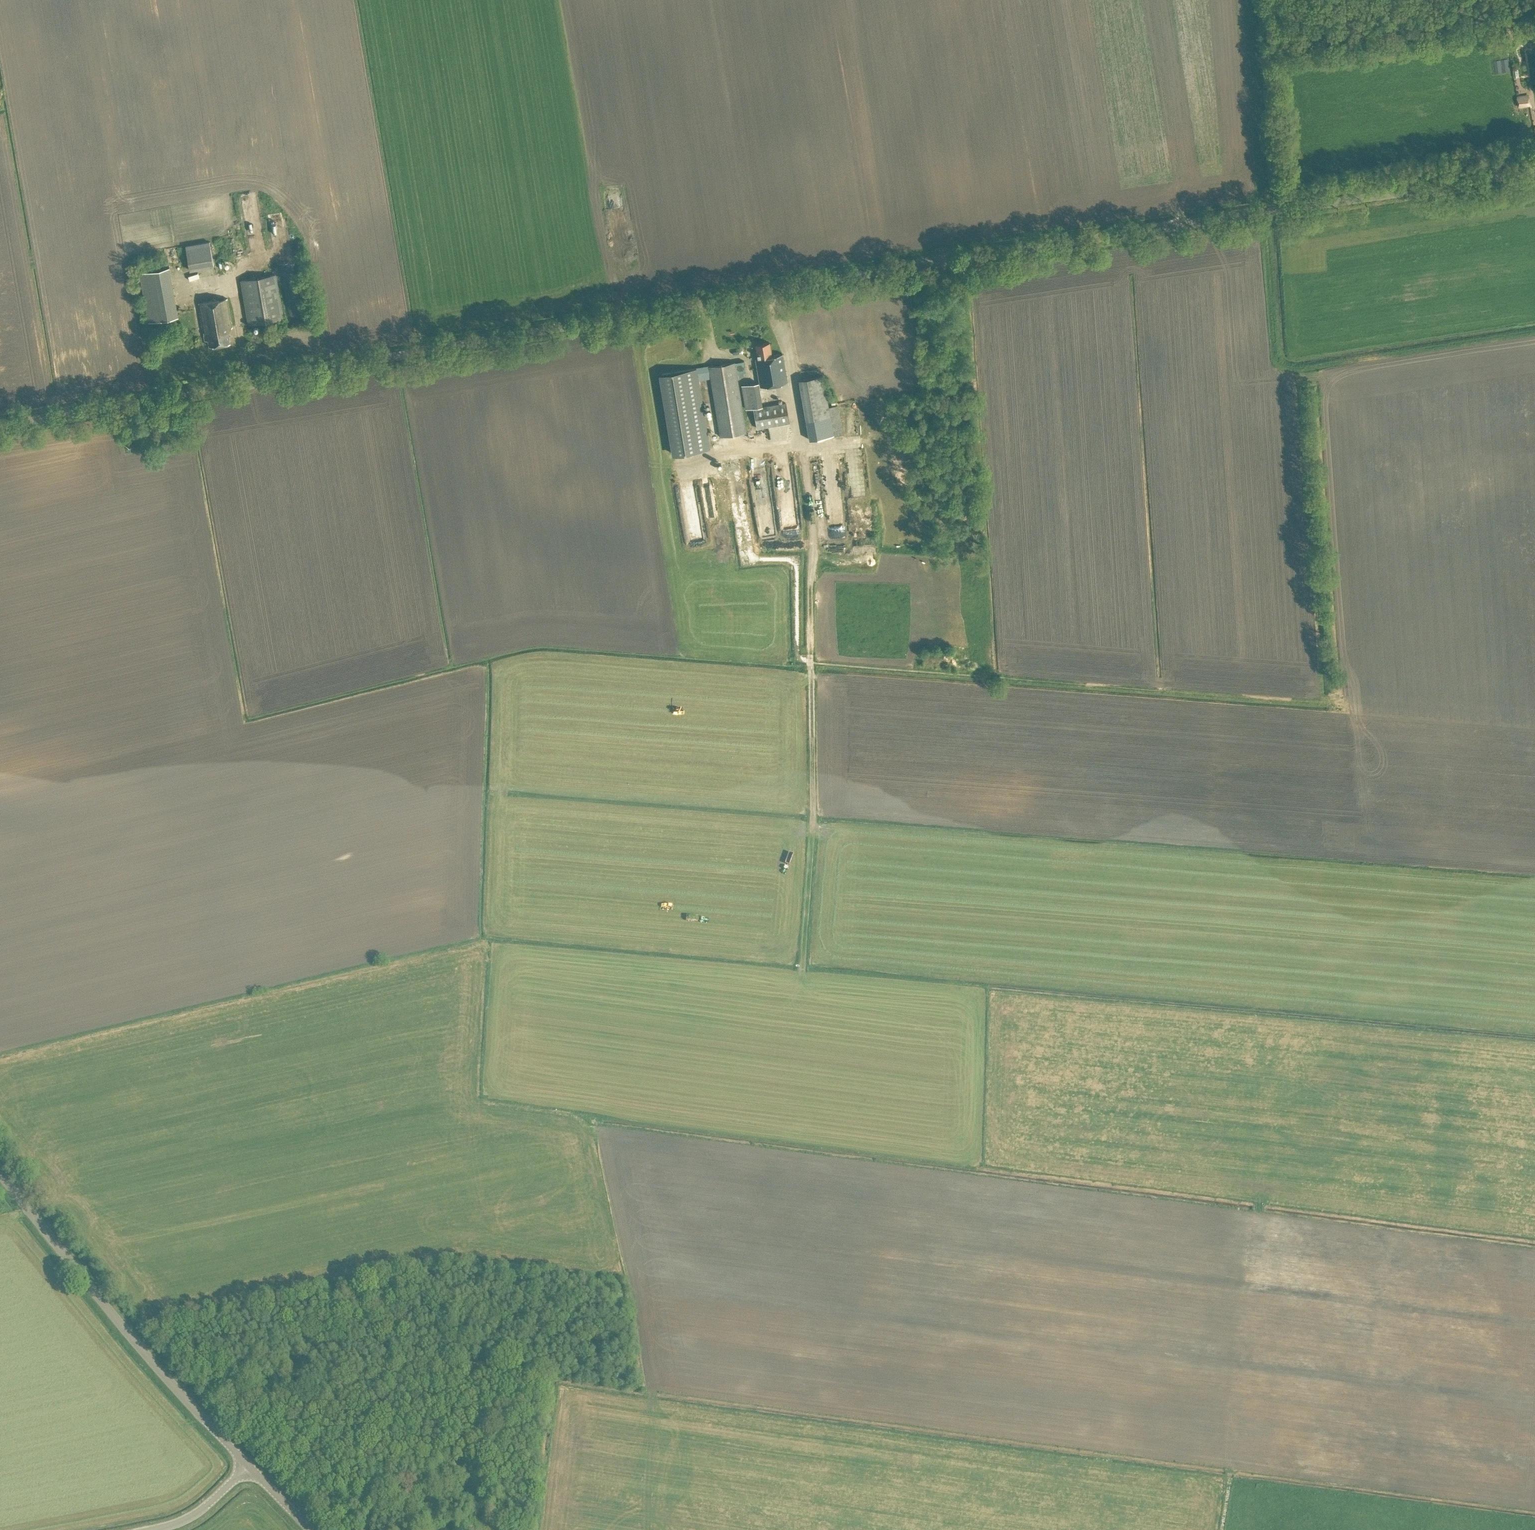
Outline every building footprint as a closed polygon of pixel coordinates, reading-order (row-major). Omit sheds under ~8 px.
[(1516,28),(1517,38),(1532,36),(1531,26),(1516,28)] [(1516,96),(1518,107),(1531,105),(1529,93),(1516,96)] [(192,268),(217,263),(212,239),(187,244),(192,268)] [(149,319),(180,314),(173,264),(142,268),(149,319)] [(241,280),(249,325),(285,319),(277,274),(241,280)] [(227,298),(199,303),(205,340),(208,339),(209,346),(230,342),(228,331),(232,327),(227,298)] [(188,316),(176,318),(180,342),(198,339),(194,315),(188,316)] [(758,358),(756,358),(761,385),(787,381),(782,353),(772,355),(769,342),(756,344),(758,358)] [(735,374),(745,372),(743,361),(708,366),(710,376),(720,436),(745,432),(735,374)] [(708,366),(660,373),(673,454),(707,448),(696,379),(710,376),(708,366)] [(799,380),(809,435),(833,431),(823,375),(799,380)] [(742,384),(745,408),(763,405),(760,382),(742,384)] [(754,408),(758,428),(790,423),(786,403),(754,408)] [(904,430),(903,422),(893,424),(893,431),(904,430)] [(832,536),(847,535),(844,499),(829,500),(832,536)]
